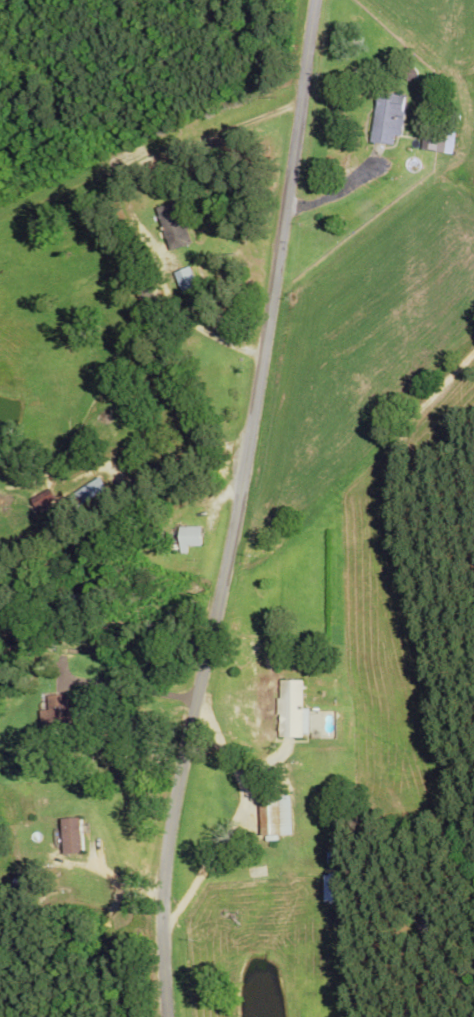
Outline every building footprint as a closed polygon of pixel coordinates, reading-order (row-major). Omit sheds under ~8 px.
[(374,146),(397,149),(399,139),(405,139),(410,99),(380,95),(374,146)] [(457,137),(428,131),(424,152),(453,157),(457,137)] [(172,254),(194,247),(190,232),(196,230),(192,216),(184,218),(180,204),(160,211),(172,254)] [(178,275),(184,295),(199,291),(192,271),(178,275)] [(56,502),(50,492),(36,501),(43,510),(56,502)] [(204,531),(182,531),(182,551),(204,551),(204,531)] [(280,740),(311,740),(311,713),(304,713),(304,684),(280,684),(280,740)] [(48,699),(48,714),(41,714),(42,732),(71,731),(69,698),(48,699)] [(315,740),(335,740),(335,715),(315,715),(315,740)] [(292,839),(292,799),(262,799),(263,839),(292,839)]
